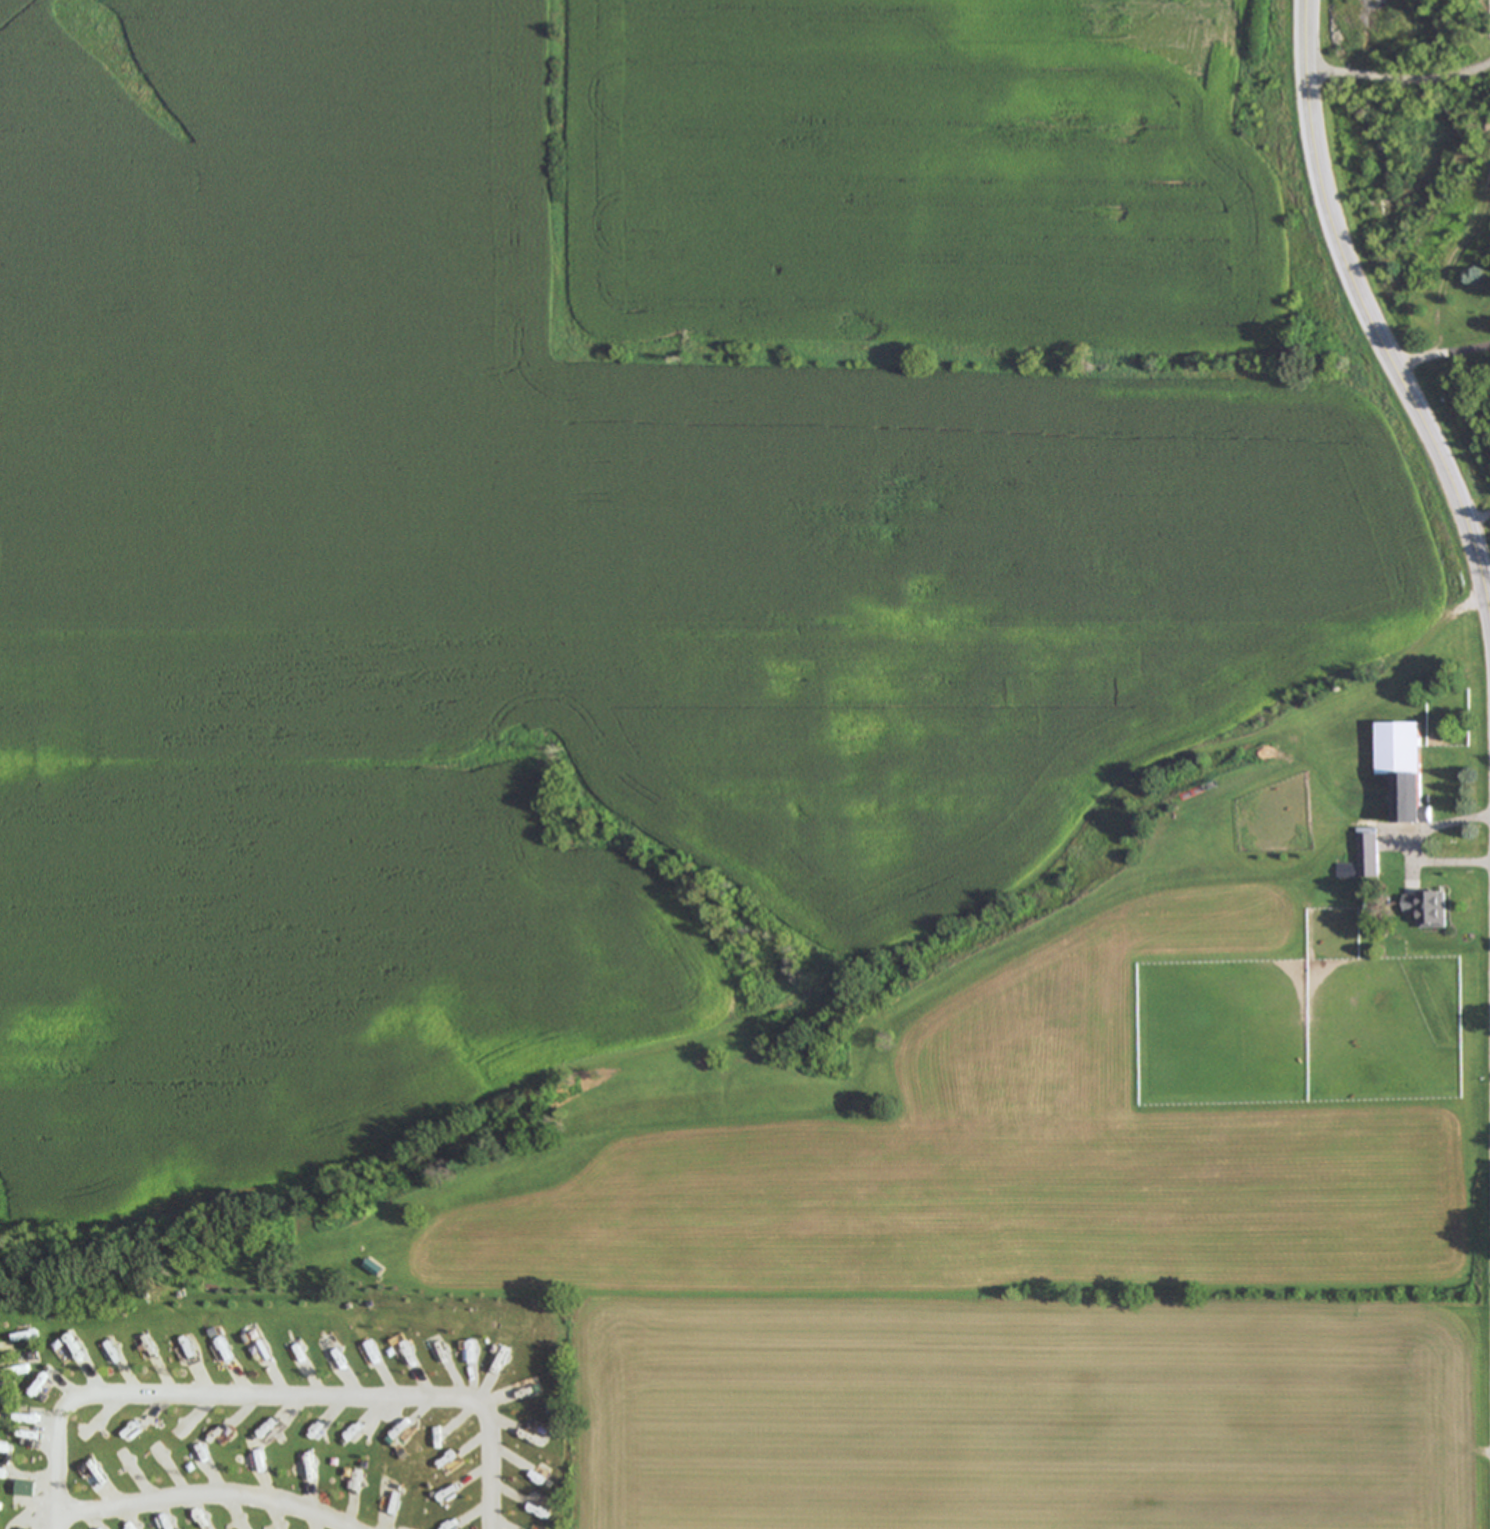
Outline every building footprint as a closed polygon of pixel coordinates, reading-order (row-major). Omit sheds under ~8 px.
[(1417,720),(1373,720),(1374,772),(1390,772),(1390,820),(1427,820),(1427,808),(1417,808),(1417,720)] [(1358,862),(1337,862),(1337,877),(1378,876),(1377,828),(1357,828),(1358,862)] [(1445,890),(1403,890),(1403,911),(1419,911),(1419,927),(1445,927),(1445,890)] [(34,1342),(33,1335),(14,1337),(15,1344),(34,1342)]
